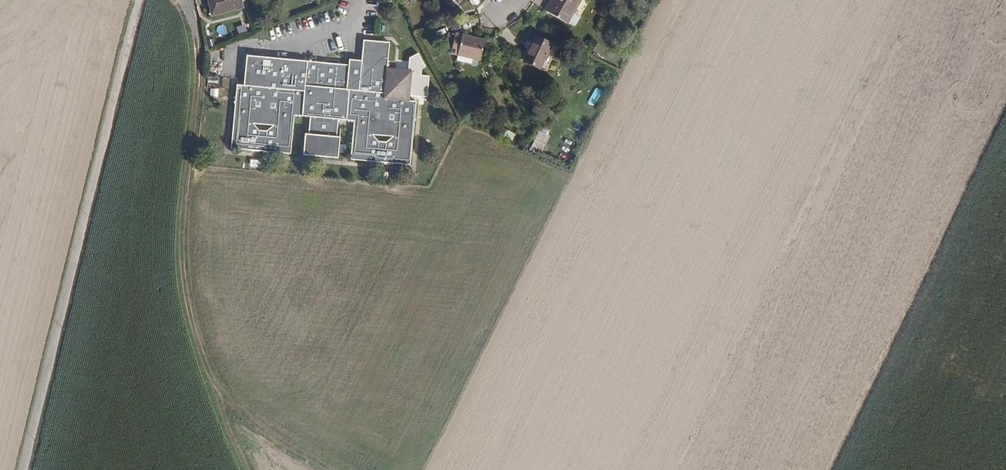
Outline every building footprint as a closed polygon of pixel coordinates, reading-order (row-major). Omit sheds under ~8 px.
[(212,16),(243,8),(242,2),(241,0),(208,0),(212,16)] [(546,11),(568,24),(569,22),(574,13),(581,0),(552,0),(546,11)] [(575,26),(580,17),(574,13),(569,22),(575,26)] [(449,33),(445,48),(452,49),(455,35),(449,33)] [(481,60),(485,41),(455,34),(455,35),(452,49),(451,53),(458,54),(473,58),(481,60)] [(536,36),(524,61),(540,69),(546,72),(558,47),(536,36)] [(407,96),(410,96),(412,71),(387,69),(390,43),(364,40),(362,61),(361,66),(349,65),(247,56),(244,81),(247,81),(247,86),(237,85),(231,148),(291,154),(294,115),(310,117),(308,134),(305,134),(303,155),(338,158),(340,137),(337,137),(338,119),(354,121),(351,160),(410,165),(416,101),(407,101),(407,96)] [(458,54),(457,60),(472,64),(473,58),(458,54)]
